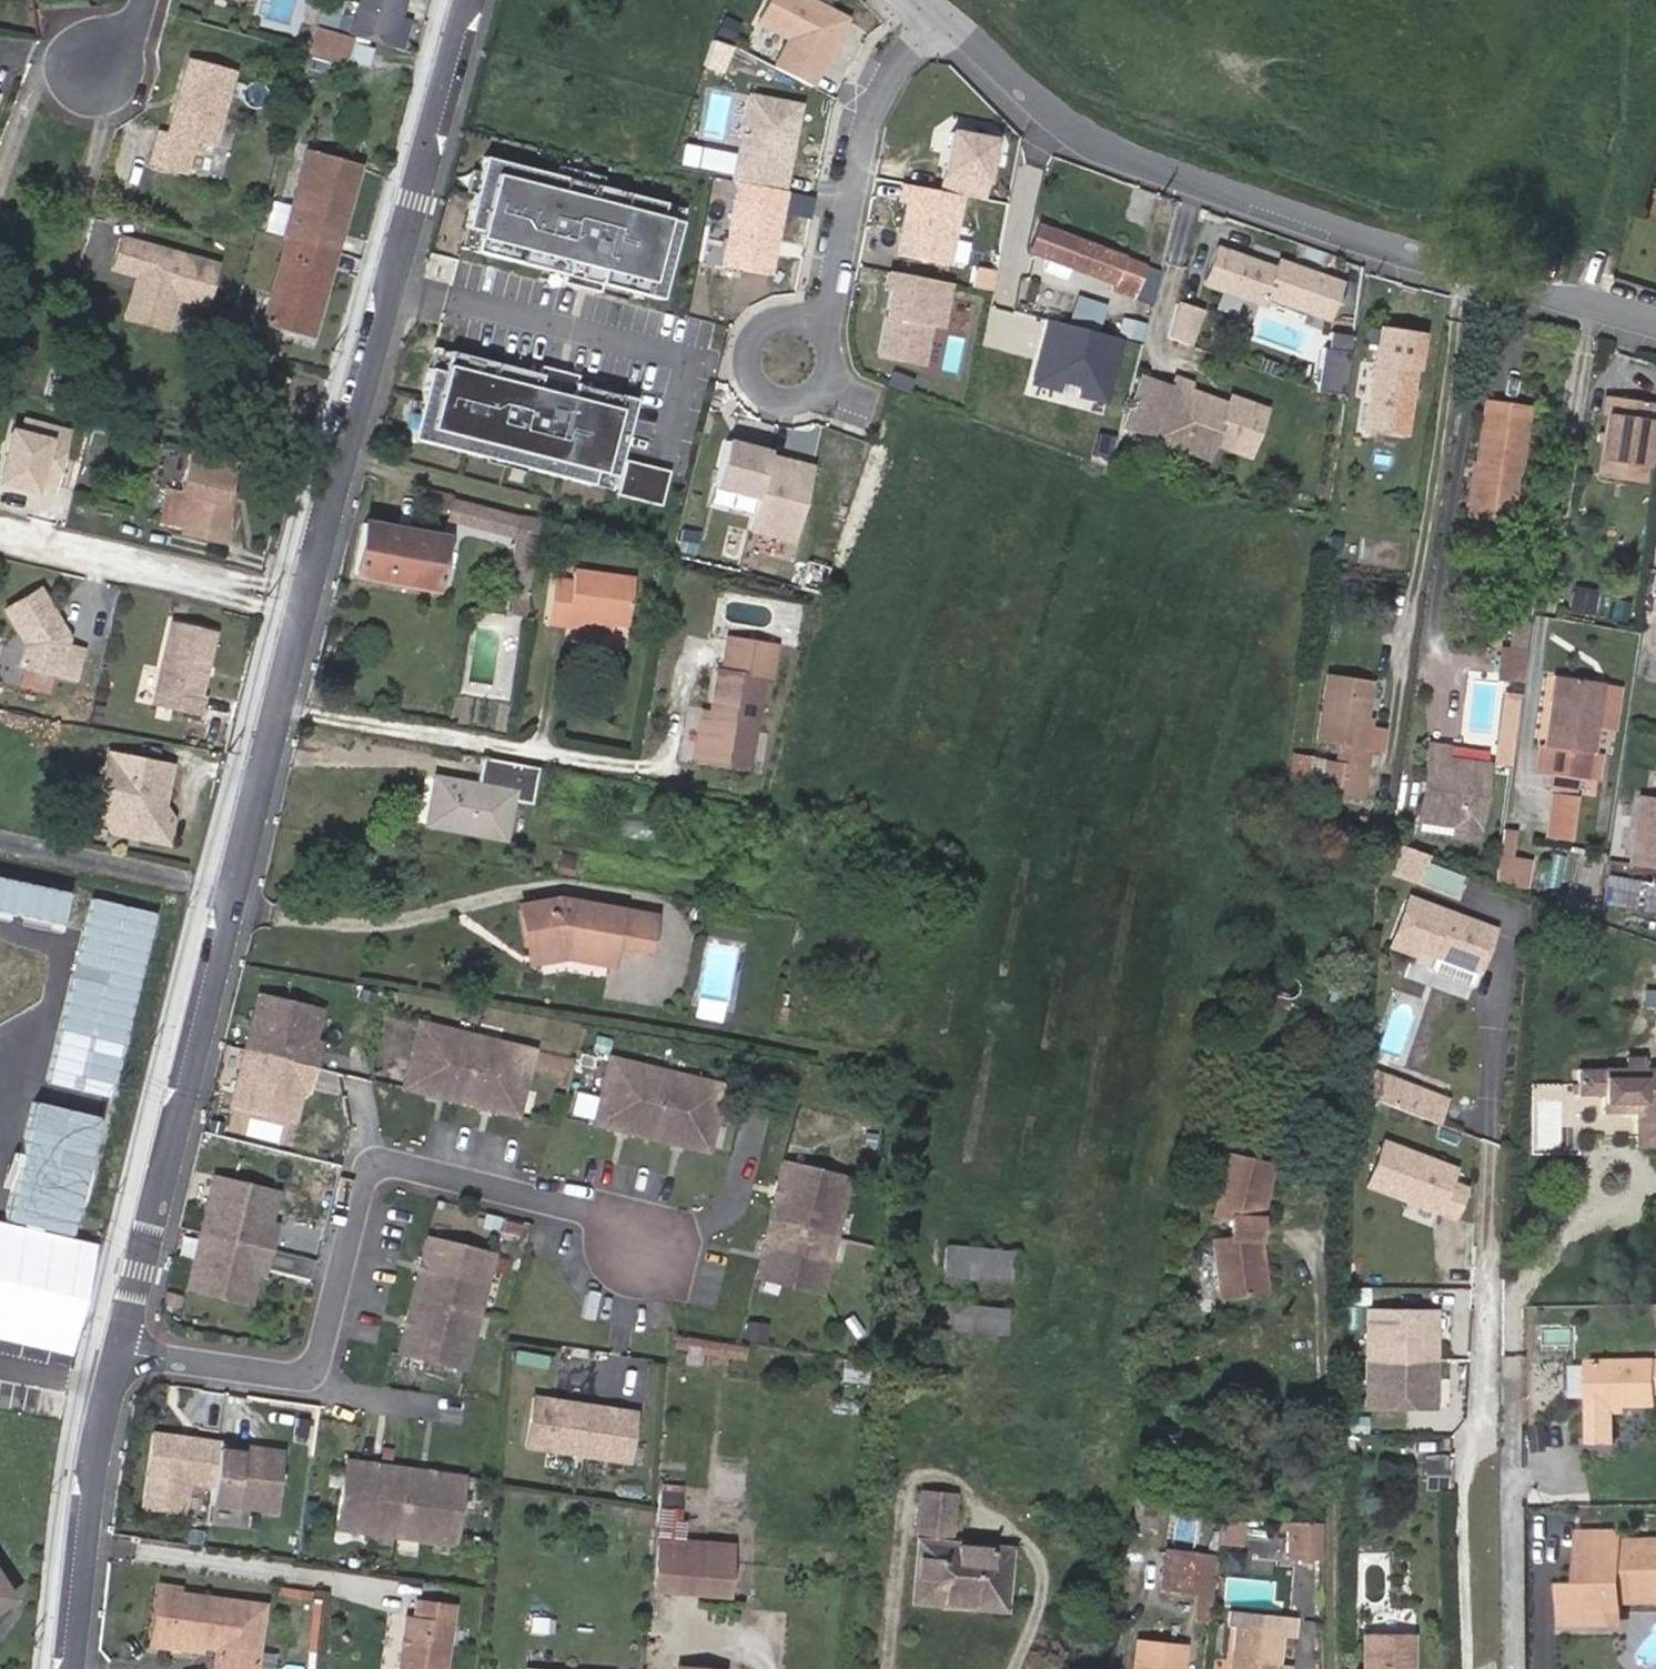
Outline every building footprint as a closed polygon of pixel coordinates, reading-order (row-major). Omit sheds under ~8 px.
[(350,36),(389,46),(401,0),(360,0),(350,36)] [(843,16),(812,0),(764,0),(755,17),(786,34),(770,65),(807,85),(843,16)] [(339,9),(320,4),(318,10),(314,25),(333,31),(339,9)] [(314,25),(318,10),(308,6),(303,23),(314,25)] [(15,15),(16,29),(27,29),(26,15),(15,15)] [(740,46),(746,27),(732,22),(725,41),(740,46)] [(346,61),(353,37),(314,25),(307,49),(346,61)] [(353,41),(350,62),(372,65),(375,45),(353,41)] [(734,77),(743,51),(724,45),(716,71),(734,77)] [(238,68),(195,55),(173,131),(164,129),(155,161),(191,171),(201,139),(215,143),(238,68)] [(783,193),(800,107),(749,97),(732,183),(738,184),(783,193)] [(980,201),(992,141),(949,133),(938,192),(960,197),(980,201)] [(286,237),(334,251),(358,168),(304,153),(289,208),(282,236),(286,237)] [(665,204),(484,159),(466,229),(479,232),(474,252),(656,298),(676,222),(662,218),(665,204)] [(768,279),(784,193),(783,193),(738,184),(721,270),(768,279)] [(946,267),(960,197),(938,192),(902,185),(898,203),(906,205),(896,257),(946,267)] [(282,236),(289,208),(273,204),(265,231),(282,236)] [(1142,267),(1123,260),(1123,259),(1041,227),(1030,252),(1050,260),(1046,268),(1066,275),(1069,267),(1114,284),(1111,291),(1130,299),(1142,267)] [(221,260),(127,231),(117,264),(141,271),(129,313),(171,325),(184,284),(212,292),(221,260)] [(311,335),(334,251),(286,237),(263,323),(311,335)] [(1275,266),(1215,245),(1202,281),(1262,303),(1265,295),(1327,317),(1340,281),(1277,258),(1275,266)] [(943,329),(952,287),(891,275),(887,293),(892,294),(880,357),(925,366),(933,327),(943,329)] [(1092,326),(1100,303),(1075,293),(1066,316),(1092,326)] [(1173,301),(1164,336),(1184,343),(1196,310),(1173,301)] [(1112,335),(1137,341),(1142,322),(1117,316),(1112,335)] [(1101,399),(1117,336),(1047,318),(1030,380),(1054,386),(1057,377),(1080,383),(1077,392),(1101,399)] [(1402,437),(1416,337),(1375,331),(1361,431),(1402,437)] [(1352,352),(1354,336),(1335,333),(1333,349),(1352,352)] [(1345,401),(1352,352),(1333,349),(1328,349),(1322,393),(1345,401)] [(446,353),(441,372),(430,369),(412,441),(607,490),(630,399),(446,353)] [(1192,384),(1175,378),(1159,425),(1215,444),(1251,457),(1268,409),(1231,396),(1228,404),(1190,390),(1192,384)] [(1647,449),(1653,405),(1610,398),(1608,415),(1606,433),(1604,445),(1599,473),(1643,479),(1647,449)] [(1504,507),(1502,520),(1521,523),(1526,489),(1518,487),(1528,408),(1486,403),(1473,502),(1504,507)] [(1653,405),(1647,449),(1654,450),(1655,433),(1655,406),(1653,405)] [(0,480),(0,481),(19,485),(20,481),(53,489),(67,430),(43,424),(40,437),(13,430),(0,480)] [(1215,444),(1159,425),(1153,440),(1210,460),(1215,444)] [(810,466),(728,445),(717,490),(757,500),(748,533),(790,544),(810,466)] [(223,500),(225,489),(232,462),(189,451),(180,488),(167,484),(158,521),(182,528),(182,529),(219,540),(229,502),(223,500)] [(669,473),(626,461),(617,494),(660,505),(669,473)] [(232,491),(225,489),(223,500),(229,502),(232,491)] [(1471,517),(1502,520),(1504,507),(1473,502),(1471,517)] [(444,537),(364,522),(354,574),(434,588),(444,537)] [(1343,538),(1329,537),(1326,556),(1340,558),(1343,538)] [(550,615),(612,622),(626,624),(632,575),(573,567),(571,579),(554,577),(550,615)] [(38,591),(4,611),(23,646),(18,668),(74,681),(81,651),(65,647),(66,639),(58,637),(55,632),(60,629),(38,591)] [(1595,594),(1573,592),(1570,612),(1592,615),(1595,594)] [(524,619),(527,603),(514,601),(512,617),(524,619)] [(611,632),(612,622),(550,615),(549,623),(611,632)] [(212,629),(169,619),(148,703),(195,715),(200,694),(196,694),(212,629)] [(767,641),(725,635),(712,712),(705,758),(748,765),(761,677),(767,641)] [(767,641),(761,677),(772,679),(778,643),(767,641)] [(1527,655),(1504,652),(1501,679),(1522,682),(1527,655)] [(1328,676),(1318,745),(1337,747),(1335,763),(1323,762),(1318,794),(1359,799),(1368,752),(1359,751),(1370,682),(1328,676)] [(1560,747),(1569,679),(1554,677),(1545,745),(1550,745),(1546,771),(1549,772),(1556,773),(1560,747)] [(1602,684),(1569,679),(1560,747),(1556,773),(1579,776),(1586,777),(1590,751),(1592,751),(1602,684)] [(694,756),(705,758),(712,712),(701,710),(694,756)] [(1428,742),(1418,812),(1451,817),(1449,835),(1475,839),(1485,765),(1466,763),(1466,766),(1444,763),(1446,744),(1428,742)] [(131,828),(139,841),(164,846),(169,821),(159,807),(167,768),(104,755),(91,820),(110,824),(131,828)] [(1292,757),(1286,802),(1302,804),(1309,759),(1292,757)] [(478,785),(436,777),(427,824),(505,839),(513,798),(530,802),(537,768),(483,758),(478,785)] [(1553,791),(1556,773),(1549,772),(1546,790),(1553,791)] [(1579,776),(1556,773),(1553,791),(1576,794),(1579,776)] [(1633,865),(1655,869),(1655,799),(1643,797),(1633,865)] [(107,835),(139,841),(131,828),(110,824),(107,835)] [(1511,828),(1502,827),(1497,856),(1507,857),(1511,828)] [(1405,845),(1391,841),(1381,837),(1378,836),(1373,865),(1401,875),(1405,845)] [(1405,845),(1401,875),(1415,880),(1426,853),(1405,845)] [(563,854),(559,870),(571,872),(574,856),(563,854)] [(1507,857),(1497,856),(1494,880),(1528,893),(1532,861),(1507,857)] [(1609,878),(1606,903),(1655,911),(1655,885),(1609,878)] [(0,879),(0,914),(66,928),(74,895),(0,879)] [(1419,938),(1422,901),(1406,894),(1397,918),(1397,923),(1396,937),(1411,943),(1414,936),(1419,938)] [(116,1096),(160,913),(90,896),(46,1080),(116,1096)] [(554,898),(518,904),(527,952),(564,947),(566,957),(611,964),(614,946),(648,951),(653,915),(554,898)] [(1442,931),(1445,909),(1422,901),(1419,938),(1440,947),(1442,931)] [(1467,952),(1470,919),(1445,909),(1442,931),(1440,947),(1466,956),(1467,952)] [(1488,926),(1470,919),(1467,952),(1466,956),(1475,960),(1488,926)] [(564,947),(527,952),(529,962),(566,957),(564,947)] [(259,993),(246,1049),(315,1066),(319,1049),(313,1047),(315,1039),(322,1009),(259,993)] [(459,1101),(475,1033),(418,1019),(402,1087),(459,1101)] [(534,1047),(475,1033),(459,1101),(517,1115),(534,1047)] [(1605,1058),(1605,1102),(1639,1103),(1639,1134),(1655,1134),(1655,1056),(1652,1056),(1653,1043),(1626,1043),(1626,1058),(1605,1058)] [(315,1066),(246,1049),(232,1106),(294,1121),(302,1090),(304,1082),(311,1084),(315,1066)] [(650,1136),(667,1068),(606,1052),(589,1121),(650,1136)] [(722,1081),(667,1068),(650,1136),(704,1150),(722,1081)] [(1602,1070),(1580,1070),(1580,1093),(1602,1092),(1602,1070)] [(1444,1098),(1390,1078),(1381,1100),(1435,1120),(1444,1098)] [(309,1092),(311,1084),(304,1082),(302,1090),(309,1092)] [(109,1122),(38,1104),(8,1219),(79,1237),(109,1122)] [(1445,1168),(1381,1141),(1363,1185),(1445,1218),(1456,1189),(1440,1182),(1445,1168)] [(1266,1158),(1224,1150),(1214,1209),(1230,1212),(1227,1232),(1211,1234),(1218,1291),(1261,1285),(1255,1230),(1256,1212),(1266,1158)] [(1271,1159),(1266,1158),(1256,1212),(1260,1213),(1271,1159)] [(768,1216),(835,1233),(850,1177),(783,1159),(768,1216)] [(216,1177),(202,1232),(272,1249),(277,1231),(270,1230),(272,1222),(279,1193),(216,1177)] [(820,1292),(835,1233),(768,1216),(753,1275),(820,1292)] [(270,1230),(277,1231),(278,1224),(272,1222),(270,1230)] [(0,1226),(0,1338),(72,1354),(96,1248),(0,1226)] [(1255,1230),(1261,1285),(1268,1284),(1261,1229),(1255,1230)] [(272,1249),(202,1232),(188,1288),(252,1303),(259,1274),(261,1266),(268,1268),(272,1249)] [(424,1237),(410,1294),(480,1311),(494,1255),(424,1237)] [(944,1274),(1009,1279),(1012,1252),(947,1247),(944,1274)] [(266,1276),(268,1268),(261,1266),(259,1274),(266,1276)] [(480,1311),(410,1294),(396,1352),(465,1370),(480,1311)] [(939,1326),(1004,1333),(1007,1310),(942,1303),(939,1326)] [(1379,1409),(1379,1329),(1379,1318),(1364,1319),(1364,1409),(1379,1409)] [(1406,1394),(1407,1318),(1379,1318),(1379,1329),(1379,1409),(1406,1409),(1406,1394)] [(1427,1409),(1427,1318),(1407,1318),(1406,1394),(1406,1409),(1427,1409)] [(745,1348),(675,1337),(674,1348),(743,1359),(745,1348)] [(869,1362),(846,1358),(842,1379),(866,1383),(869,1362)] [(1590,1371),(1590,1418),(1590,1459),(1615,1459),(1615,1417),(1655,1417),(1655,1371),(1590,1371)] [(635,1411),(535,1397),(528,1446),(630,1460),(635,1411)] [(211,1484),(217,1442),(154,1433),(142,1506),(182,1512),(187,1481),(211,1484)] [(282,1451),(217,1442),(211,1484),(208,1502),(273,1511),(282,1451)] [(1450,1490),(1450,1456),(1425,1455),(1425,1490),(1450,1490)] [(394,1538),(404,1467),(346,1459),(335,1529),(394,1538)] [(464,1476),(404,1467),(394,1538),(453,1547),(464,1476)] [(663,1484),(661,1509),(678,1509),(681,1485),(663,1484)] [(953,1496),(922,1493),(912,1601),(1005,1610),(1010,1549),(949,1543),(953,1496)] [(1160,1497),(1136,1494),(1134,1514),(1143,1515),(1143,1508),(1158,1509),(1160,1497)] [(1143,1515),(1134,1514),(1132,1529),(1156,1531),(1158,1509),(1143,1508),(1143,1515)] [(654,1589),(726,1596),(731,1545),(681,1541),(682,1522),(677,1522),(678,1509),(661,1509),(654,1589)] [(1246,1547),(1248,1520),(1224,1519),(1222,1545),(1246,1547)] [(1295,1556),(1297,1522),(1290,1522),(1288,1556),(1295,1556)] [(1295,1556),(1323,1558),(1323,1523),(1297,1522),(1295,1556)] [(201,1531),(187,1528),(185,1541),(199,1543),(201,1531)] [(1614,1622),(1615,1545),(1583,1545),(1583,1577),(1593,1578),(1593,1594),(1583,1595),(1567,1595),(1567,1635),(1595,1635),(1595,1623),(1610,1623),(1614,1622)] [(1615,1545),(1614,1622),(1625,1622),(1625,1614),(1655,1613),(1655,1553),(1625,1553),(1625,1545),(1615,1545)] [(1191,1555),(1161,1552),(1158,1585),(1188,1588),(1191,1555)] [(1215,1557),(1191,1555),(1188,1588),(1196,1588),(1194,1619),(1211,1620),(1215,1557)] [(1593,1578),(1583,1577),(1583,1595),(1593,1594),(1593,1578)] [(150,1637),(164,1639),(170,1594),(156,1592),(150,1637)] [(164,1639),(218,1646),(214,1668),(253,1668),(261,1607),(170,1594),(164,1639)] [(400,1668),(443,1668),(452,1603),(417,1599),(415,1617),(406,1616),(400,1668)] [(1233,1616),(1231,1630),(1241,1630),(1284,1635),(1298,1636),(1299,1623),(1233,1616)] [(1610,1635),(1610,1623),(1595,1623),(1595,1635),(1610,1635)] [(1284,1635),(1241,1630),(1237,1668),(1280,1668),(1284,1635)] [(1380,1635),(1363,1636),(1363,1668),(1380,1668),(1380,1635)] [(1380,1635),(1380,1668),(1406,1668),(1406,1635),(1380,1635)] [(1140,1668),(1186,1668),(1188,1650),(1142,1645),(1140,1668)] [(263,1668),(275,1668),(277,1654),(265,1653),(263,1668)]
